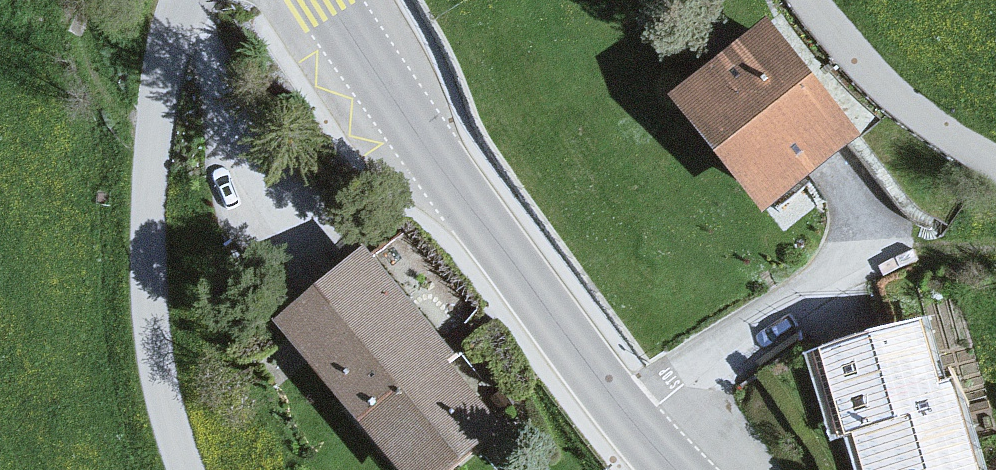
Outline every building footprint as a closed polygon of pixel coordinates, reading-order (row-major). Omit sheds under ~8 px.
[(680,89),(767,202),(856,129),(769,19),(680,89)] [(282,316),(414,469),(442,469),(498,421),(441,358),(452,349),(364,247),(282,316)] [(817,353),(851,469),(972,469),(928,320),(817,353)]
